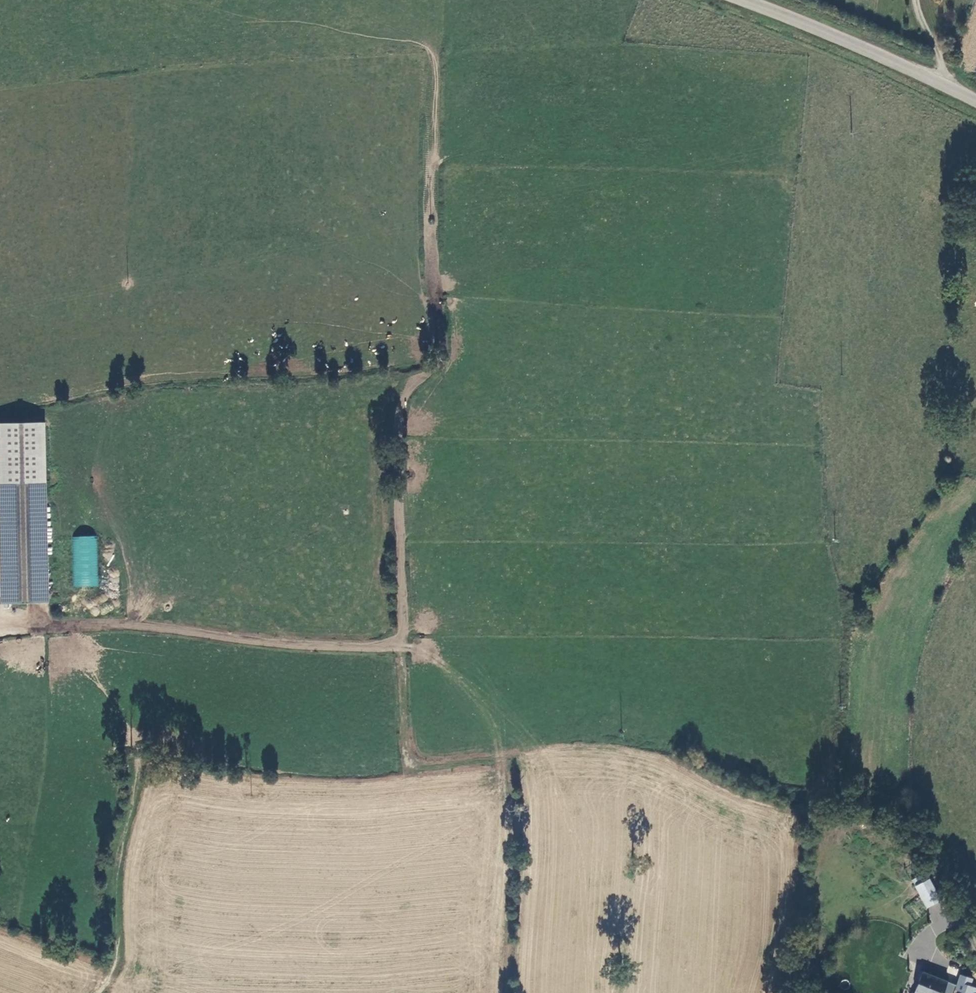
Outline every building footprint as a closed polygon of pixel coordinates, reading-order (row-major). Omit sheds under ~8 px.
[(0,415),(0,523),(1,580),(0,580),(0,588),(1,588),(2,596),(49,595),(45,414),(0,415)] [(73,536),(72,587),(97,587),(98,537),(73,536)] [(926,907),(940,900),(929,879),(916,886),(926,907)] [(913,992),(912,992),(953,992),(956,985),(922,971),(914,992),(913,992)]
